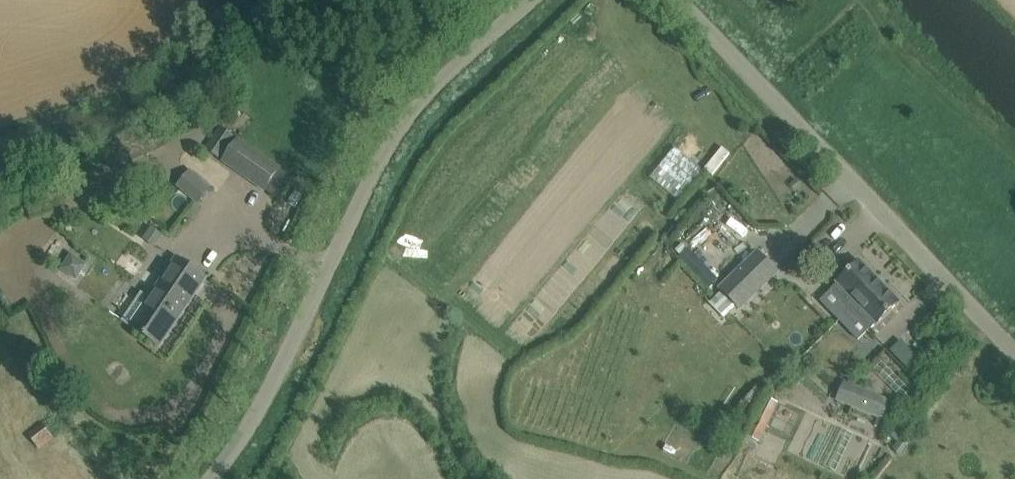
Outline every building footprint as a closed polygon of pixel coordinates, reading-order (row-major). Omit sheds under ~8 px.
[(205,150),(220,160),(236,137),(221,127),(205,150)] [(222,163),(248,179),(265,190),(279,199),(293,178),(279,168),(280,167),(263,157),(237,140),(222,163)] [(713,174),(732,152),(725,145),(706,167),(713,174)] [(191,169),(176,186),(197,204),(211,187),(191,169)] [(671,200),(696,226),(722,201),(697,175),(671,200)] [(740,308),(777,272),(758,252),(721,288),(740,308)] [(71,253),(60,270),(77,281),(88,264),(71,253)] [(142,292),(122,321),(160,346),(206,278),(177,259),(151,298),(142,292)] [(860,262),(831,290),(870,330),(899,302),(860,262)] [(698,267),(706,283),(715,279),(706,263),(698,267)] [(846,384),(839,402),(878,417),(884,400),(846,384)] [(44,423),(30,434),(41,448),(55,437),(44,423)]
